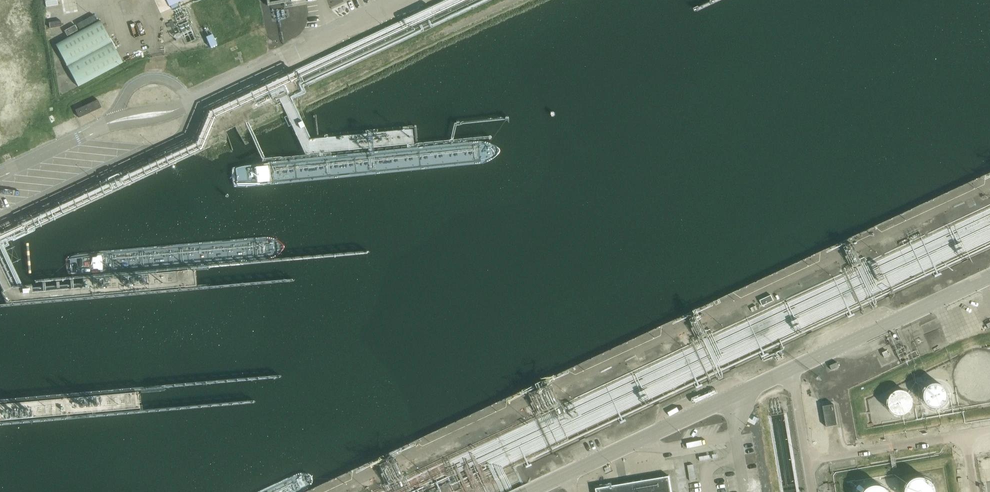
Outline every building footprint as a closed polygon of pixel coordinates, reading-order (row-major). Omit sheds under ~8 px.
[(171,13),(192,4),(191,0),(165,0),(171,13)] [(101,22),(56,46),(68,68),(113,44),(101,22)] [(114,45),(69,69),(79,89),(124,66),(114,45)] [(79,118),(101,108),(98,101),(75,111),(79,118)] [(762,306),(774,301),(771,295),(760,301),(762,306)] [(955,383),(961,392),(973,399),(985,399),(989,396),(989,351),(985,348),(971,349),(960,355),(954,368),(955,383)] [(949,393),(949,392),(949,390),(948,387),(947,385),(945,383),(942,381),(940,380),(938,379),(935,379),(931,380),(928,382),(927,383),(925,386),(924,388),(923,390),(923,393),(924,397),(925,399),(927,401),(928,402),(930,404),(932,404),(935,405),(938,405),(941,404),(944,402),(946,400),(948,398),(948,395),(949,393)] [(913,400),(913,397),(912,394),(911,392),(909,390),(906,388),(904,387),(902,386),(899,386),(897,387),(894,388),(891,389),(890,391),(887,395),(886,398),(886,400),(887,403),(888,406),(889,408),(891,410),(893,412),(895,413),(899,413),(901,413),(906,412),(907,411),(910,409),(912,405),(913,403),(913,400)] [(823,406),(826,428),(838,426),(834,404),(823,406)] [(934,490),(934,487),(933,484),(931,481),(929,479),(927,477),(924,476),(921,475),(918,475),(915,475),(913,476),(910,478),(908,480),(906,482),(905,484),(904,487),(904,490),(904,491),(934,491),(934,490)] [(670,477),(595,489),(596,491),(673,491),(670,477)] [(890,491),(888,489),(886,487),(884,485),(880,483),(878,483),(875,483),(870,484),(867,485),(864,488),(863,490),(862,491),(890,491)]
